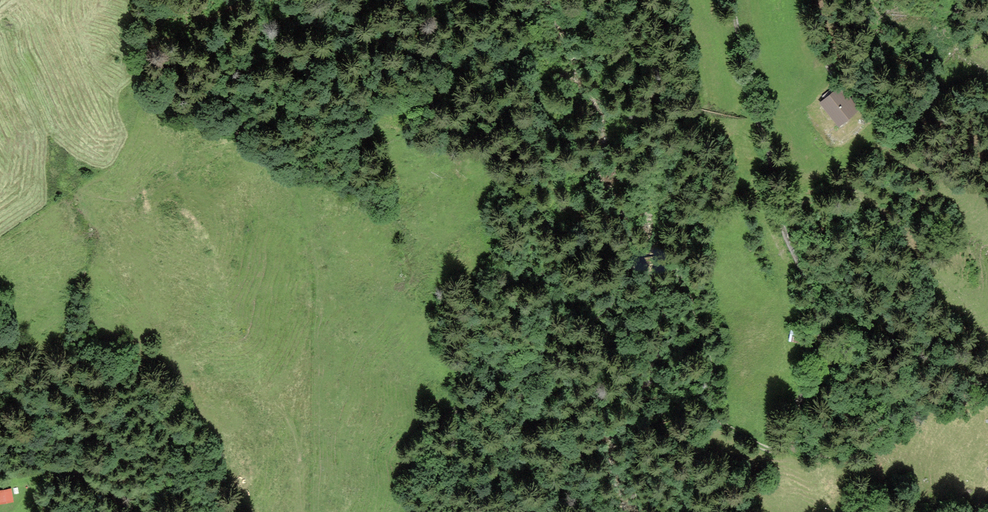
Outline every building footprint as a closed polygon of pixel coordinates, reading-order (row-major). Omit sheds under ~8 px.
[(839,86),(820,101),(837,123),(856,108),(839,86)] [(0,489),(0,503),(14,500),(11,487),(0,489)]
